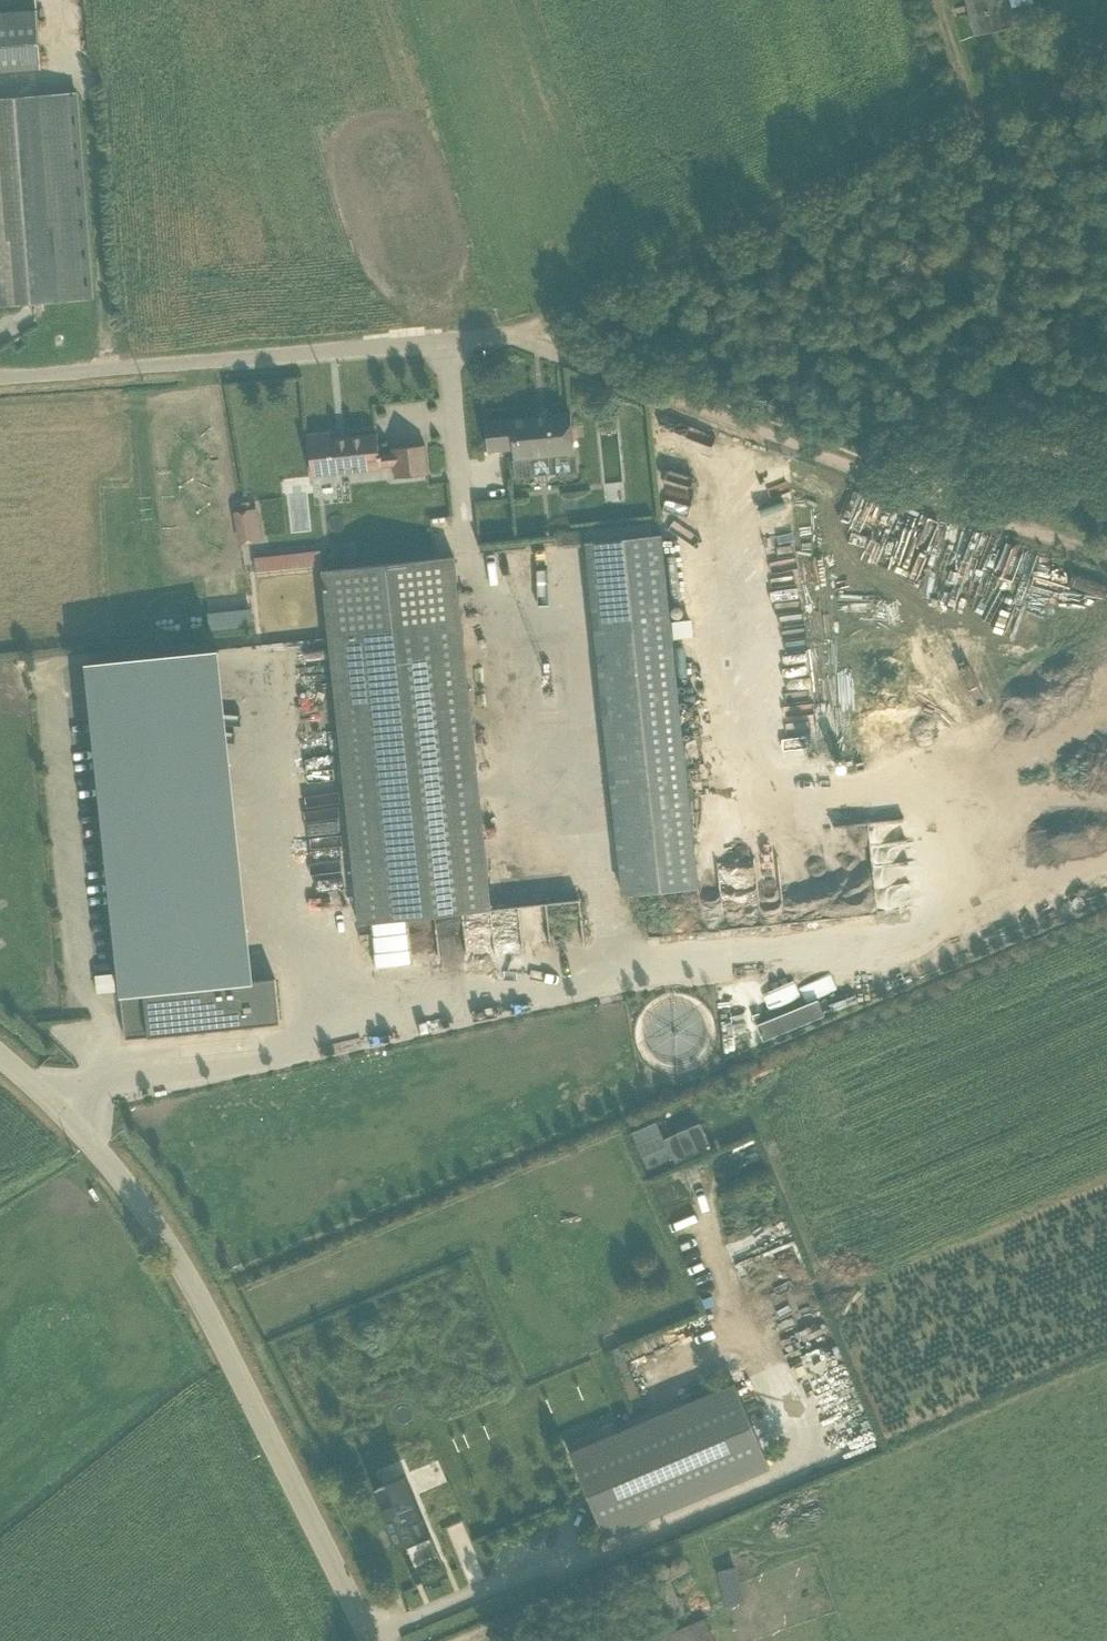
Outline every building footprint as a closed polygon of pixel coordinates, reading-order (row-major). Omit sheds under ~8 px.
[(975,34),(1014,25),(1010,8),(1033,3),(1032,0),(967,0),(975,34)] [(0,10),(0,71),(43,68),(37,7),(0,10)] [(98,302),(83,97),(0,103),(0,309),(98,302)] [(511,461),(573,455),(569,415),(479,423),(482,453),(510,450),(511,461)] [(308,475),(381,469),(378,430),(305,437),(308,475)] [(646,461),(672,460),(671,433),(644,434),(646,461)] [(680,461),(649,463),(651,508),(682,507),(680,461)] [(774,489),(748,491),(750,529),(777,527),(774,489)] [(244,504),(223,505),(224,537),(246,536),(244,504)] [(586,542),(621,898),(698,891),(663,534),(586,542)] [(306,545),(241,552),(243,567),(307,560),(306,545)] [(753,552),(755,564),(782,561),(780,549),(753,552)] [(489,909),(456,558),(326,571),(359,922),(489,909)] [(787,610),(786,586),(761,587),(762,611),(787,610)] [(216,643),(78,658),(118,1039),(281,1022),(276,976),(250,979),(216,643)] [(766,646),(767,685),(793,684),(792,646),(766,646)] [(776,691),(776,702),(799,701),(799,690),(776,691)] [(773,705),(773,716),(797,715),(796,704),(773,705)] [(856,829),(860,862),(893,858),(889,825),(856,829)] [(83,967),(84,988),(103,987),(102,967),(83,967)] [(567,1450),(601,1538),(772,1471),(738,1384),(567,1450)] [(405,1469),(373,1483),(400,1544),(431,1531),(405,1469)] [(446,1520),(430,1526),(452,1584),(468,1578),(446,1520)] [(705,1617),(648,1640),(715,1640),(705,1617)]
